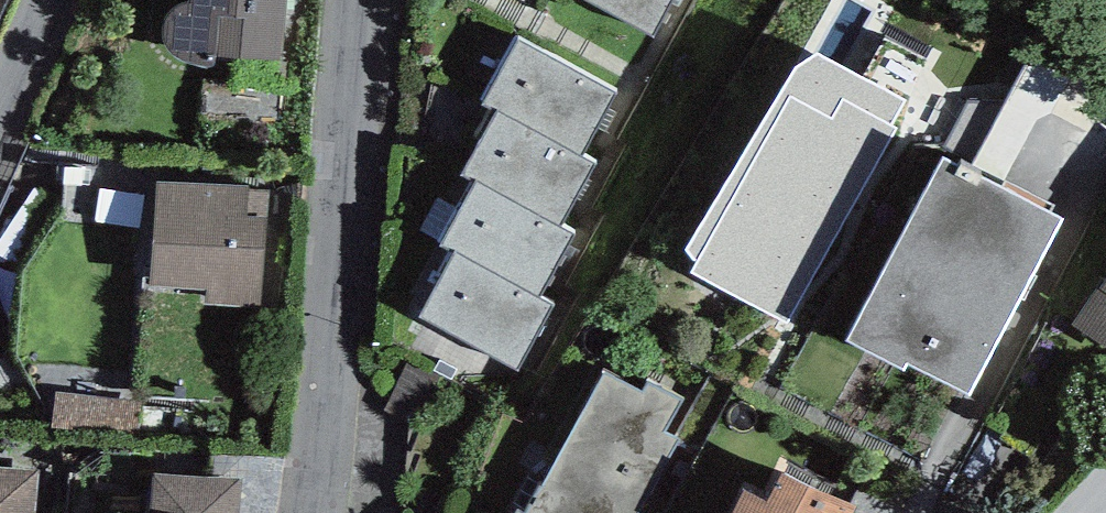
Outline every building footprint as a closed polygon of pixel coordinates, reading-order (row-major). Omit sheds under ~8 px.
[(188,0),(179,1),(172,4),(166,11),(163,18),(162,27),(162,37),(165,45),(172,52),(180,58),(191,62),(212,66),(213,50),(281,57),(286,0),(188,0)] [(656,30),(671,0),(597,0),(656,30)] [(617,88),(518,35),(483,100),(495,106),(582,153),(617,88)] [(692,268),(787,321),(894,126),(858,107),(860,99),(805,71),(692,268)] [(562,223),(596,160),(582,153),(495,106),(461,169),(473,175),(562,223)] [(908,357),(971,391),(1064,217),(943,153),(844,337),(902,368),(908,357)] [(452,249),(541,294),(574,229),(562,223),(473,175),(438,242),(452,249)] [(268,186),(159,179),(152,284),(207,288),(206,303),(260,307),(268,186)] [(517,364),(551,301),(541,294),(452,249),(419,312),(517,364)] [(1073,328),(1105,350),(1105,280),(1073,328)] [(604,368),(525,512),(518,509),(516,512),(639,512),(680,439),(666,431),(684,398),(647,378),(641,389),(604,368)] [(780,466),(764,497),(742,485),(727,512),(852,512),(856,506),(780,466)] [(0,467),(0,512),(34,512),(37,470),(0,467)] [(148,512),(151,512),(238,512),(241,476),(151,470),(148,512)]
